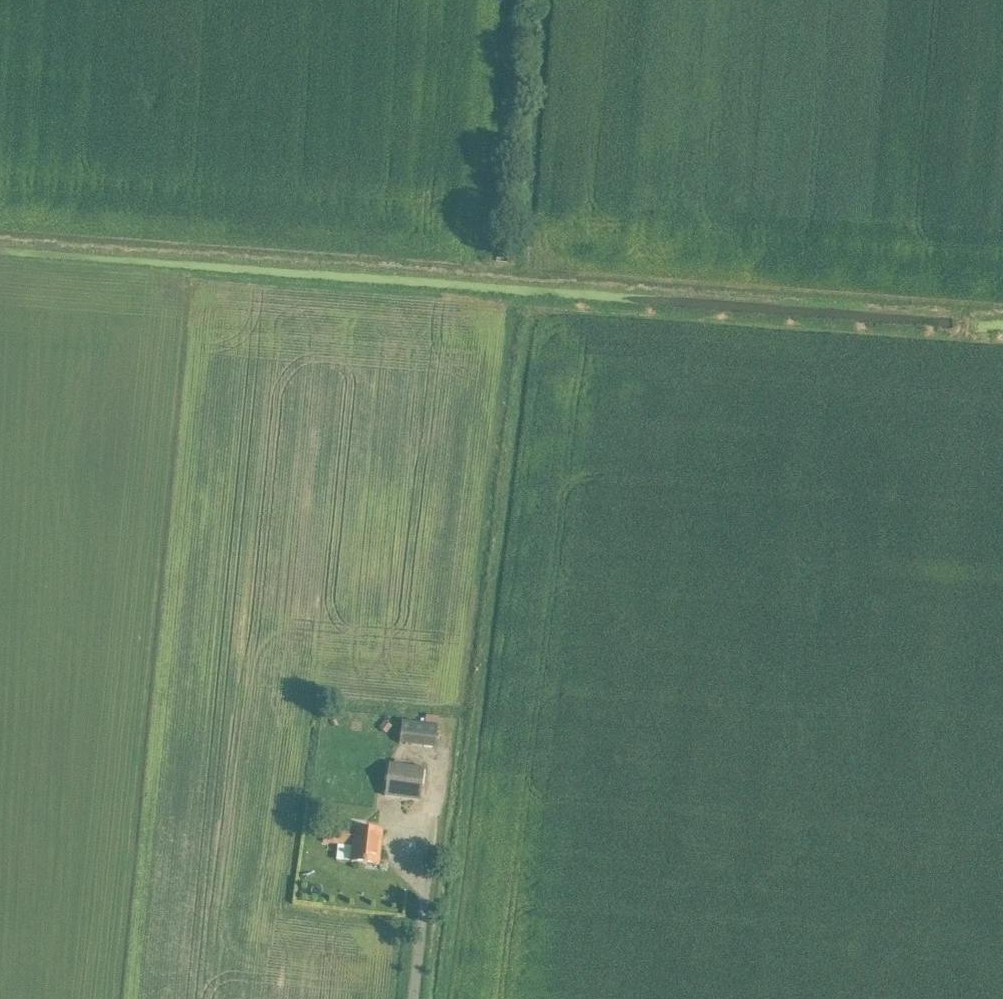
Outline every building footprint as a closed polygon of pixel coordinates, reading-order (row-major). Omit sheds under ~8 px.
[(426,714),(425,724),(403,721),(400,743),(436,748),(439,726),(438,726),(439,716),(426,714)] [(386,796),(401,798),(421,800),(425,768),(390,764),(386,796)] [(337,859),(351,860),(351,862),(379,865),(383,833),(383,830),(324,824),(323,841),(338,842),(337,859)]
